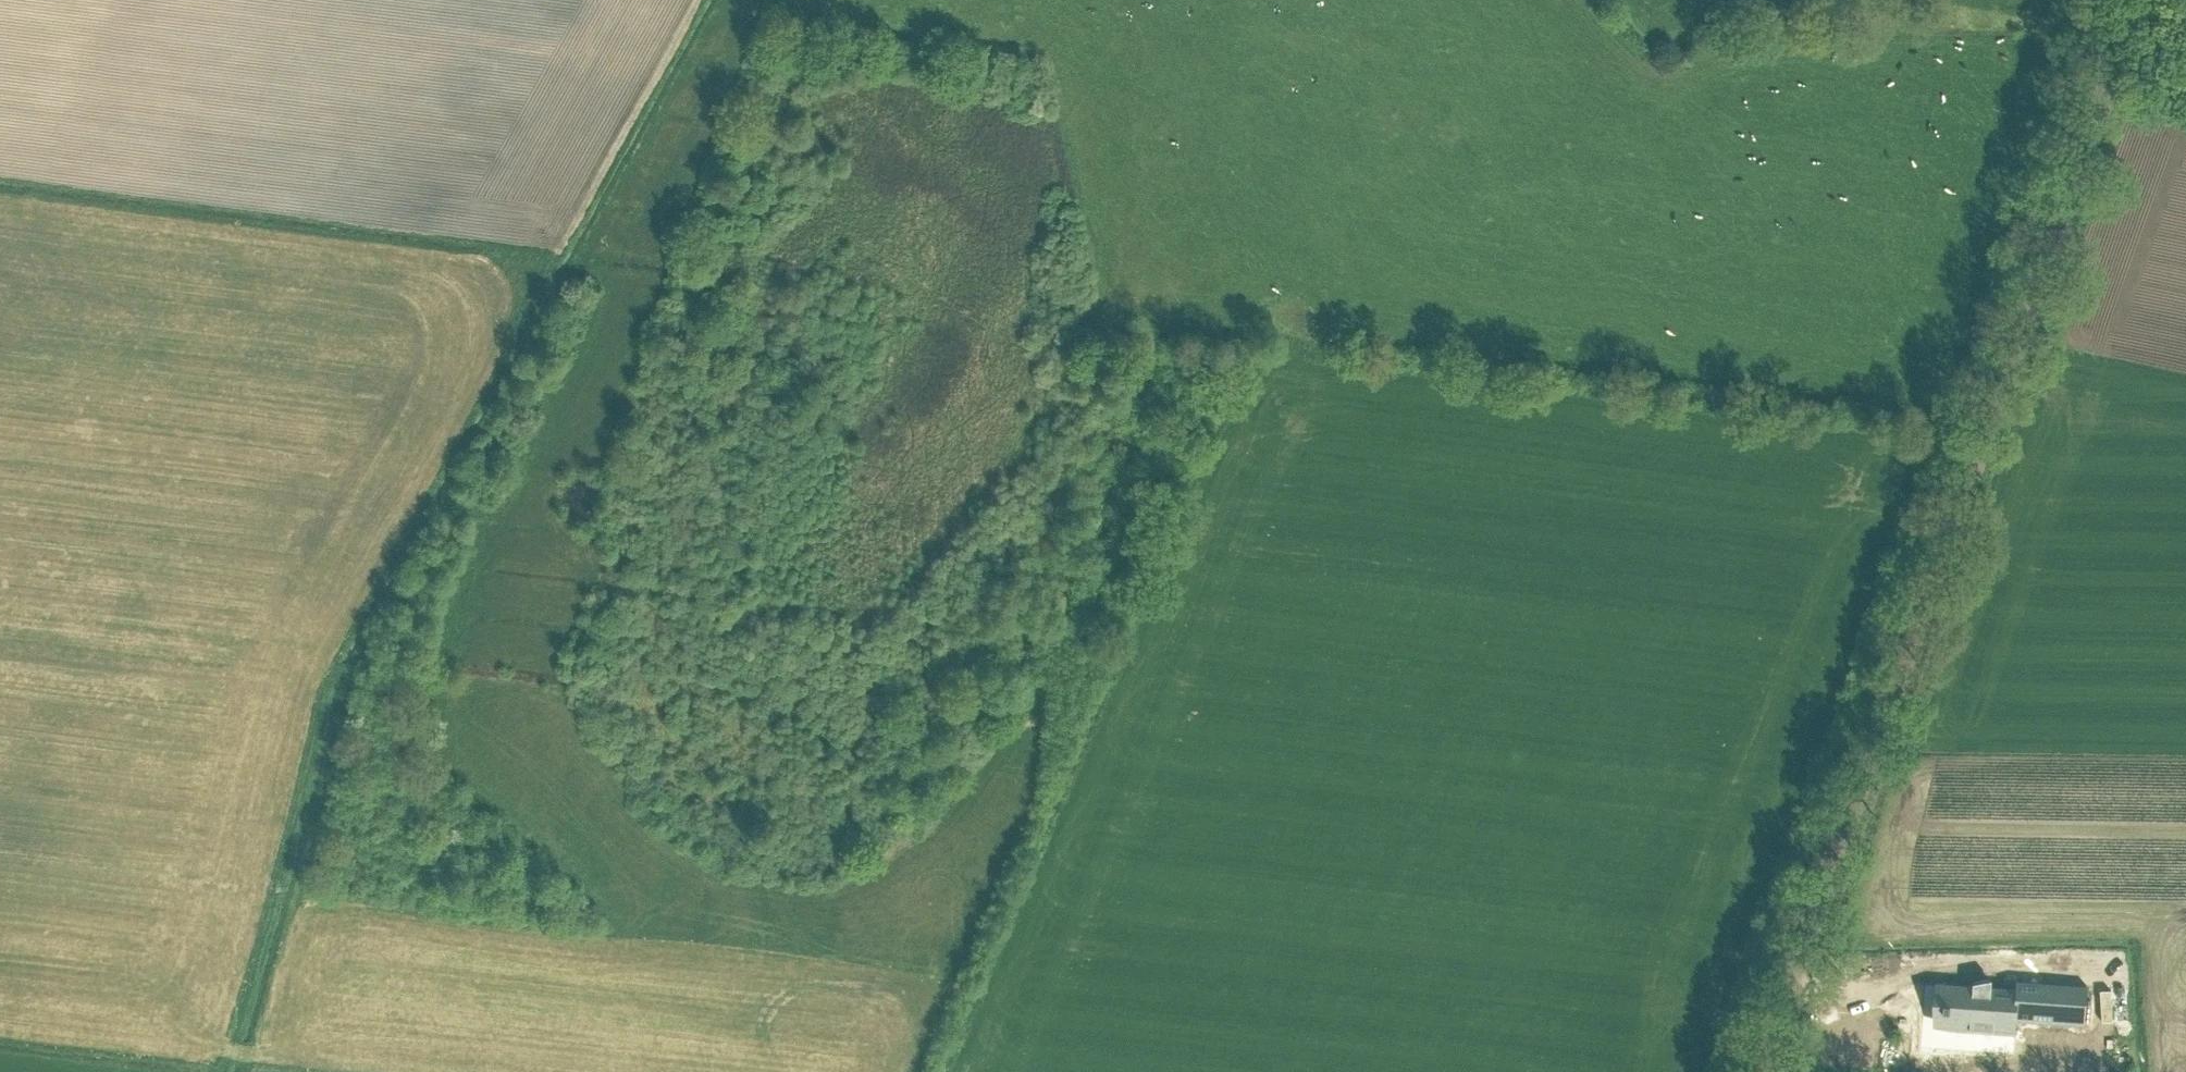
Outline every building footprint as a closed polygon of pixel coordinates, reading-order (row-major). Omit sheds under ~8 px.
[(1947,984),(1944,1024),(2013,1028),(2014,1018),(2083,1024),(2085,987),(2017,982),(2016,989),(1991,988),(1991,978),(1973,982),(1973,986),(1947,984)]
